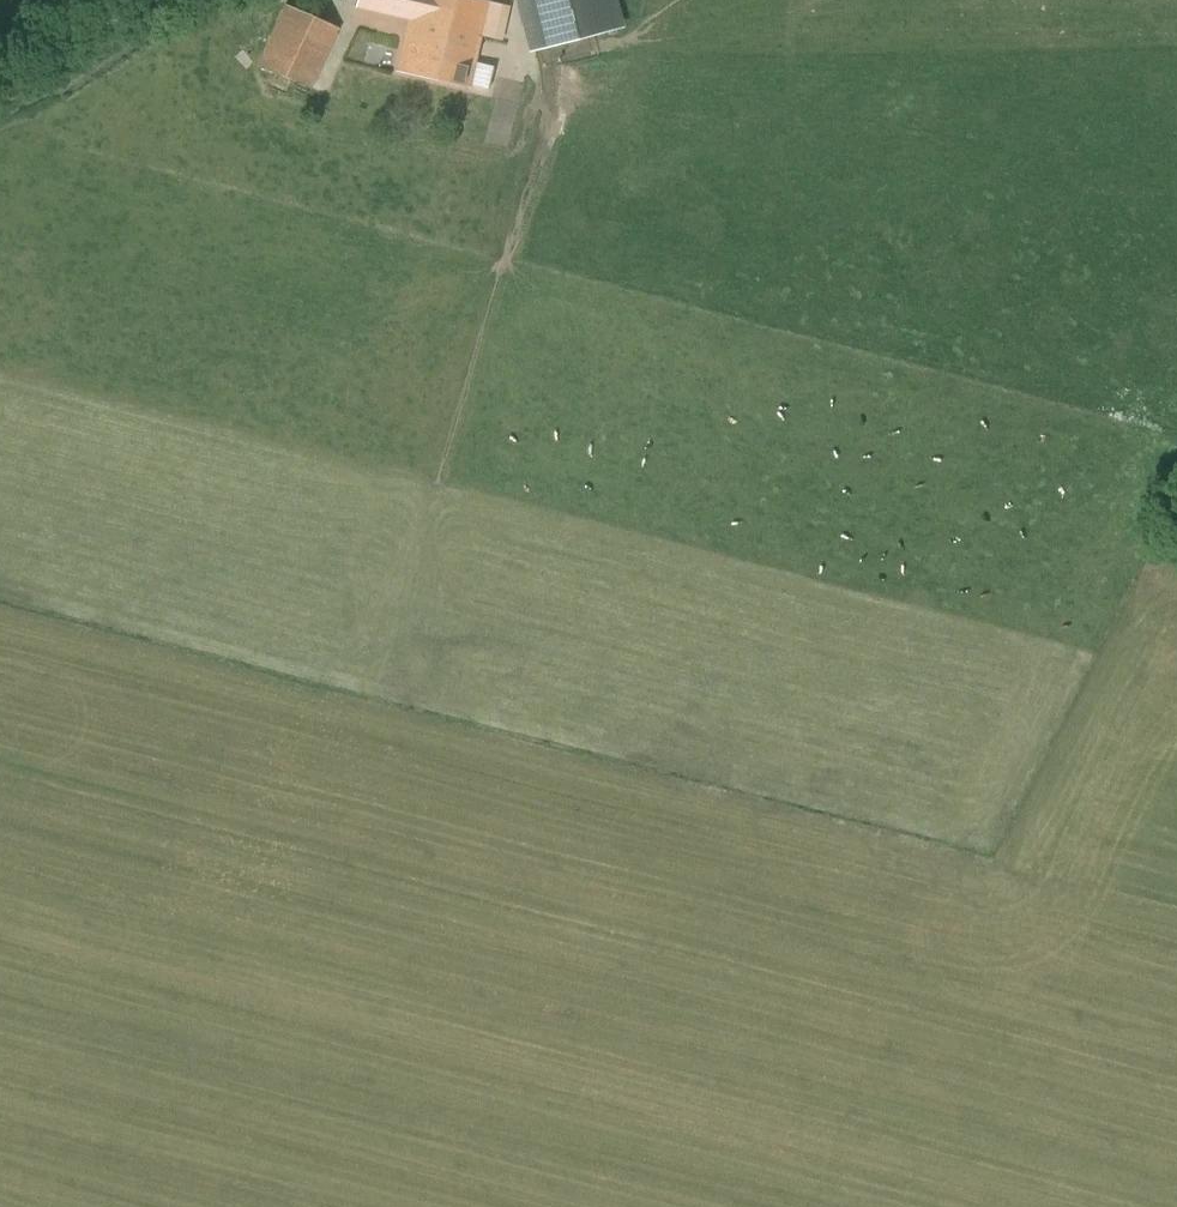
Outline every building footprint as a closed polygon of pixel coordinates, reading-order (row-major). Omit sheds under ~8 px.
[(356,6),(410,19),(406,35),(410,36),(402,72),(463,86),(472,50),(475,51),(487,2),(478,0),(357,0),(356,6)] [(532,49),(619,27),(612,0),(519,0),(532,49)] [(338,28),(285,4),(277,24),(256,64),(310,89),(338,28)]
